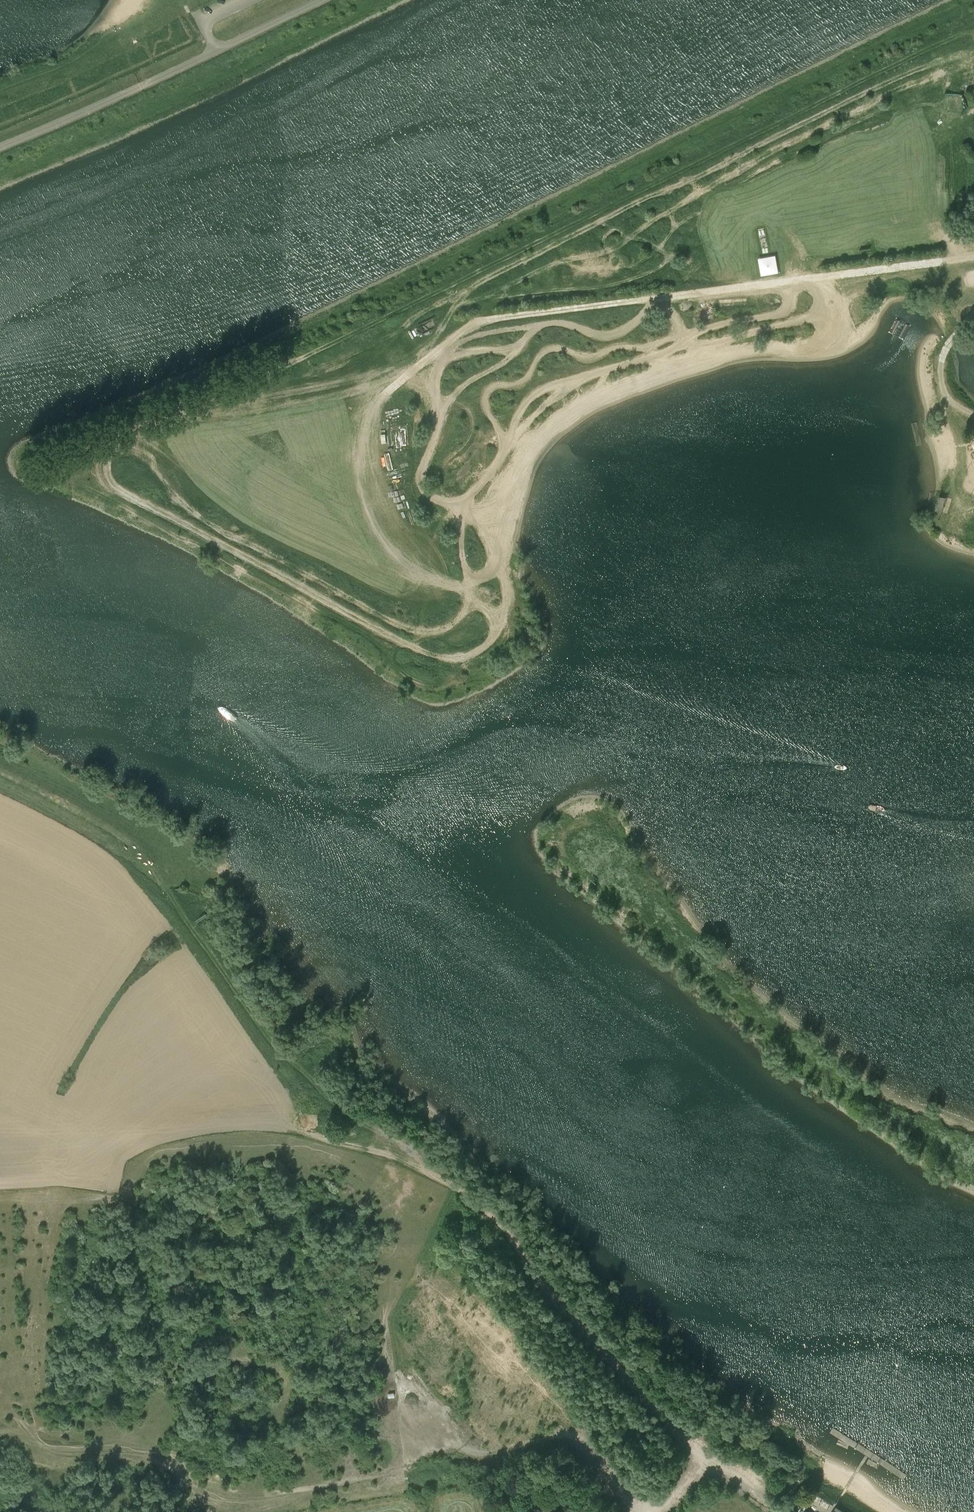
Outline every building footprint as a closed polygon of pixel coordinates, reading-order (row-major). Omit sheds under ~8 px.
[(761,275),(779,271),(775,254),(757,257),(761,275)] [(433,317),(418,324),(429,346),(443,339),(433,317)] [(938,494),(933,509),(947,513),(952,498),(938,494)]
